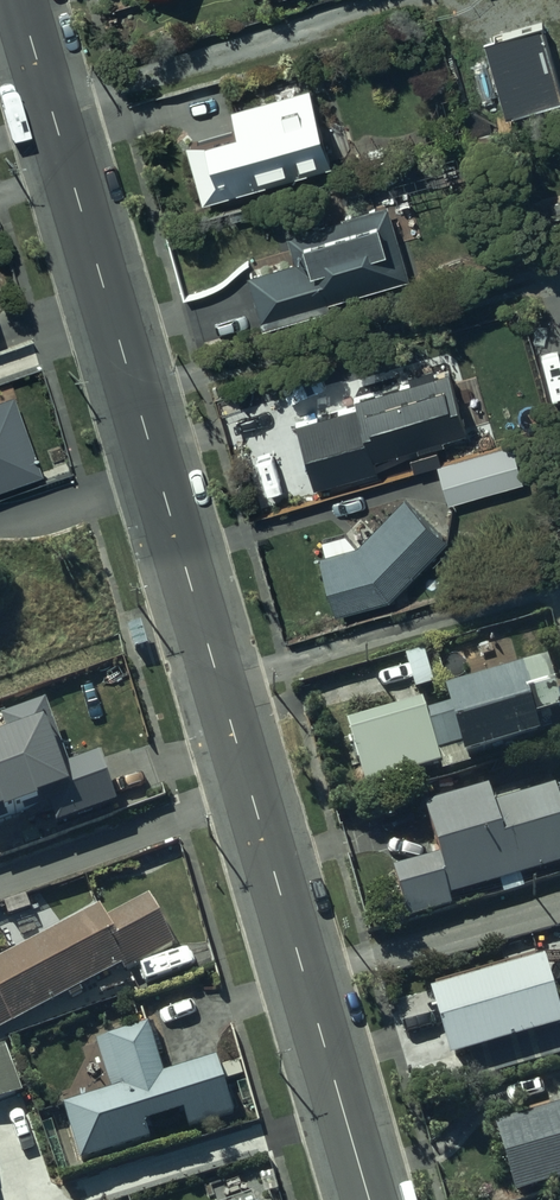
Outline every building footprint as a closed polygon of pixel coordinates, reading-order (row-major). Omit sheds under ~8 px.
[(485,43),(509,123),(559,108),(559,77),(545,25),(485,43)] [(308,88),(229,109),(234,131),(186,144),(201,201),(329,167),(308,88)] [(292,263),(246,275),(261,328),(328,309),(325,298),(405,277),(385,207),(284,234),(292,263)] [(354,405),(294,422),(312,486),(375,469),(371,456),(415,444),(416,448),(443,440),(442,436),(465,429),(448,369),(432,373),(429,362),(405,369),(408,382),(352,398),(354,405)] [(0,396),(0,488),(38,474),(8,393),(0,396)] [(510,441),(435,463),(446,503),(522,481),(510,441)] [(355,542),(343,530),(319,537),(323,551),(316,552),(333,613),(387,598),(419,567),(445,534),(400,498),(355,542)] [(553,692),(544,663),(345,722),(366,786),(439,765),(441,772),(472,762),(470,757),(559,729),(559,719),(558,714),(559,713),(559,691),(553,692)] [(52,811),(60,833),(121,810),(102,759),(70,770),(48,710),(5,725),(10,738),(0,742),(0,830),(52,811)] [(554,786),(492,803),(487,786),(423,805),(436,853),(392,867),(407,920),(451,905),(449,896),(559,864),(559,806),(554,786)] [(103,909),(0,963),(0,1037),(73,998),(75,1002),(86,997),(82,991),(126,968),(129,974),(179,947),(153,899),(110,922),(103,909)] [(541,959),(426,992),(447,1063),(471,1056),(478,1080),(559,1057),(559,1043),(556,1030),(559,1029),(559,1025),(541,959)] [(240,1119),(221,1062),(167,1079),(160,1059),(167,1057),(157,1028),(101,1047),(117,1095),(67,1111),(85,1166),(153,1144),(149,1131),(186,1119),(191,1135),(240,1119)] [(0,1050),(0,1105),(25,1095),(6,1048),(0,1050)] [(513,1194),(559,1181),(559,1105),(554,1107),(552,1099),(530,1105),(532,1113),(493,1124),(513,1194)]
